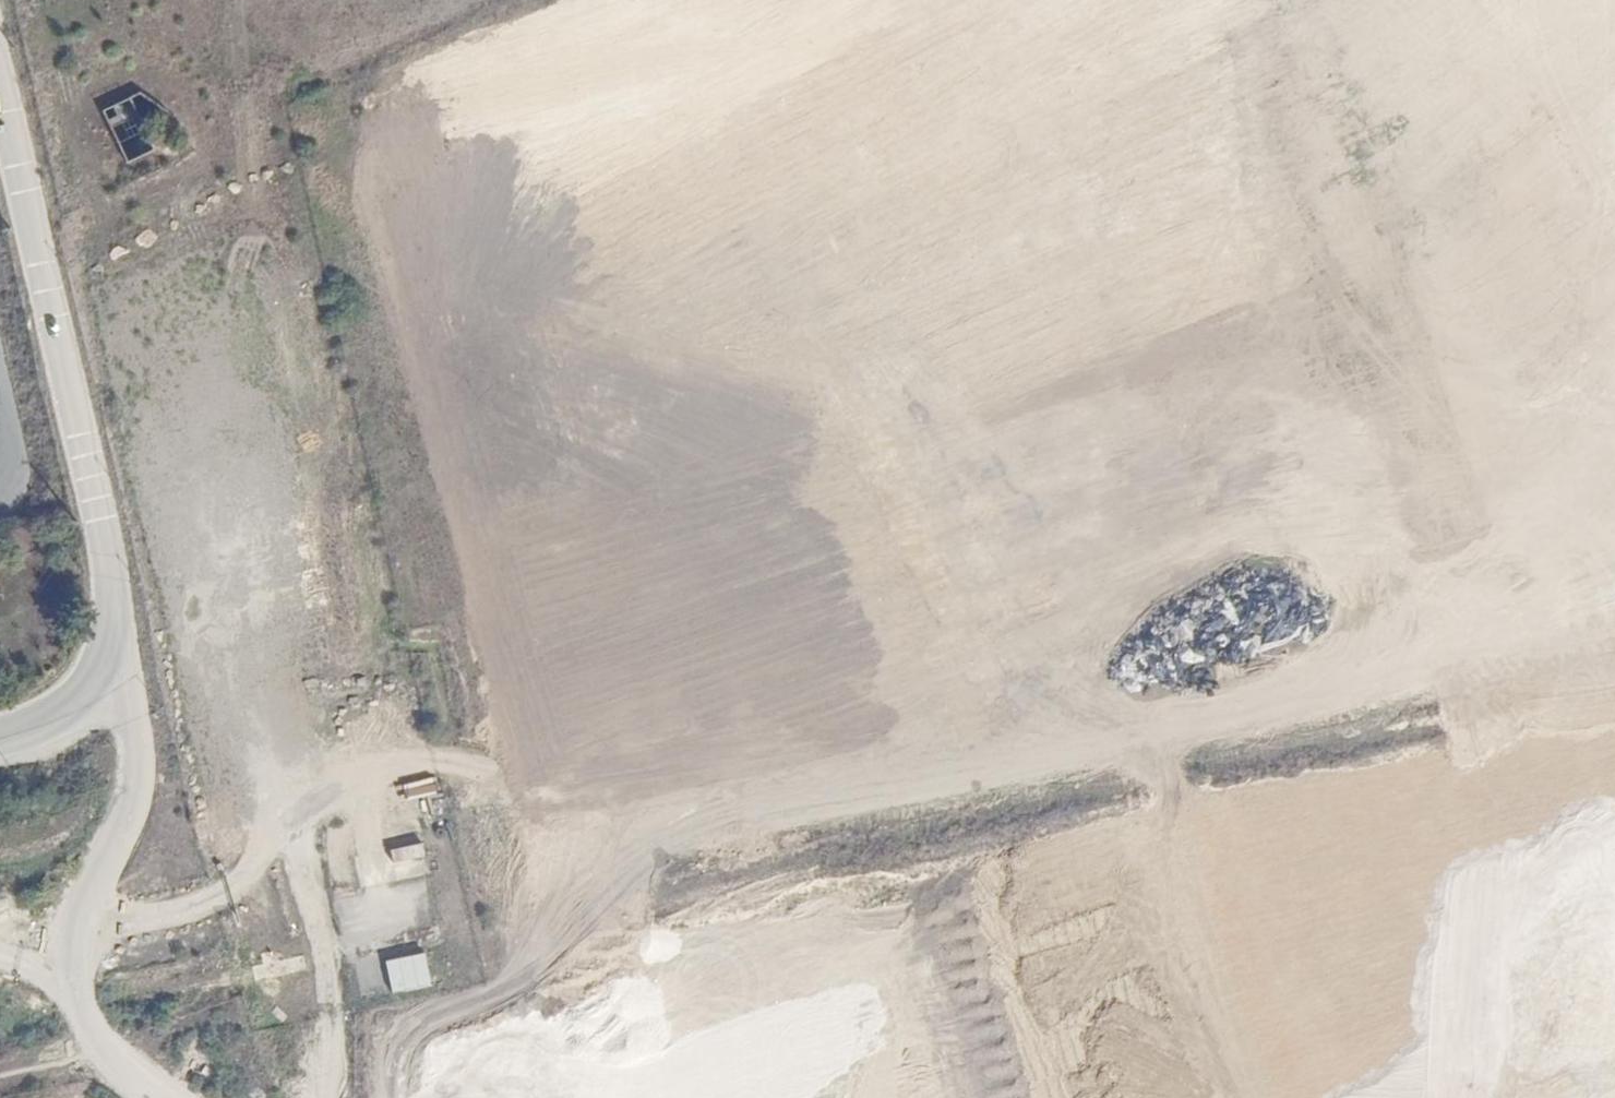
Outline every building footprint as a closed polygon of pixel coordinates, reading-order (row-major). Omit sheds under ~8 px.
[(392,848),(396,867),(425,861),(421,843),(392,848)] [(393,993),(433,985),(427,952),(387,959),(393,993)]
